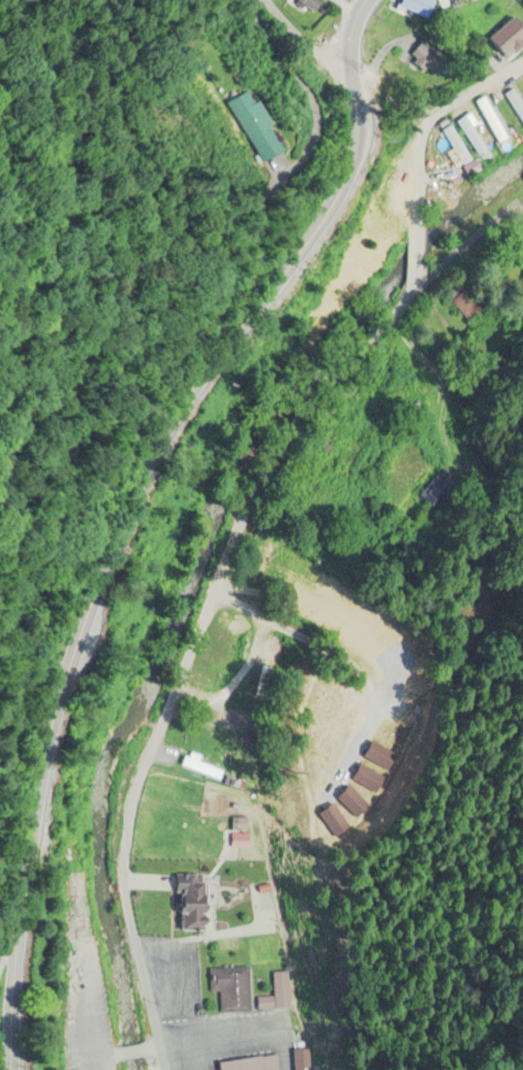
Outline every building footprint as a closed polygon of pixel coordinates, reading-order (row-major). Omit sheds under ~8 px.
[(315,0),(296,0),(313,14),(320,5),(315,0)] [(439,7),(430,0),(404,0),(401,3),(427,22),(439,7)] [(412,52),(417,57),(414,61),(425,71),(427,67),(439,78),(452,64),(425,39),(412,52)] [(514,87),(522,102),(522,128),(503,94),(514,87)] [(252,88),(259,100),(265,96),(281,120),(277,124),(291,144),(274,156),(235,99),(252,88)] [(484,94),(509,136),(499,141),(474,99),(484,94)] [(466,113),(489,147),(479,152),(457,119),(466,113)] [(450,124),(471,157),(462,162),(441,129),(450,124)] [(217,780),(182,765),(186,754),(222,769),(217,780)] [(183,928),(205,929),(205,924),(210,924),(211,872),(175,871),(175,890),(183,890),(183,928)] [(207,964),(249,964),(250,1010),(220,1011),(220,990),(209,990),(207,964)] [(271,971),(284,970),(287,1006),(256,1009),(255,997),(274,996),(271,971)] [(220,1069),(279,1069),(276,1053),(218,1062),(220,1069)]
